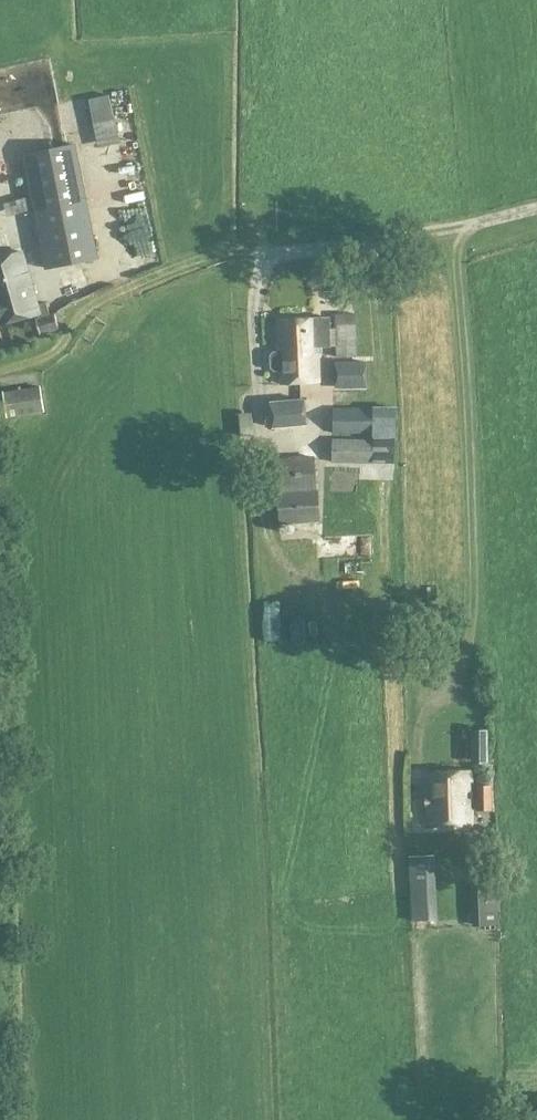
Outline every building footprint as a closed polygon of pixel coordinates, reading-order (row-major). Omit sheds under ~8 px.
[(25,154),(48,267),(100,256),(77,143),(25,154)] [(11,227),(0,176),(0,229),(11,227)] [(5,323),(37,314),(38,318),(35,319),(40,334),(59,328),(54,313),(50,314),(46,302),(37,304),(31,284),(29,274),(22,251),(0,258),(0,307),(5,323)] [(336,314),(337,357),(356,356),(355,314),(336,314)] [(272,334),(269,338),(270,350),(273,353),(280,352),(281,384),(320,382),(318,353),(322,353),(322,347),(331,346),(329,318),(278,321),(279,334),(272,334)] [(334,386),(365,387),(366,359),(335,358),(334,386)] [(43,411),(40,389),(39,387),(4,392),(8,417),(43,411)] [(272,403),(274,428),(308,425),(306,400),(272,403)] [(334,408),(335,433),(375,432),(375,436),(397,435),(396,406),(334,408)] [(333,462),(387,463),(387,441),(334,440),(333,462)] [(277,459),(281,523),(320,520),(318,489),(316,489),(314,458),(318,458),(317,446),(303,447),(304,458),(277,459)] [(477,793),(471,793),(471,773),(427,774),(428,799),(429,799),(429,806),(428,806),(428,825),(472,824),(472,800),(477,800),(477,812),(492,812),(491,787),(477,787),(477,793)] [(412,921),(435,920),(432,857),(409,858),(412,921)] [(498,926),(497,872),(476,872),(478,927),(498,926)]
